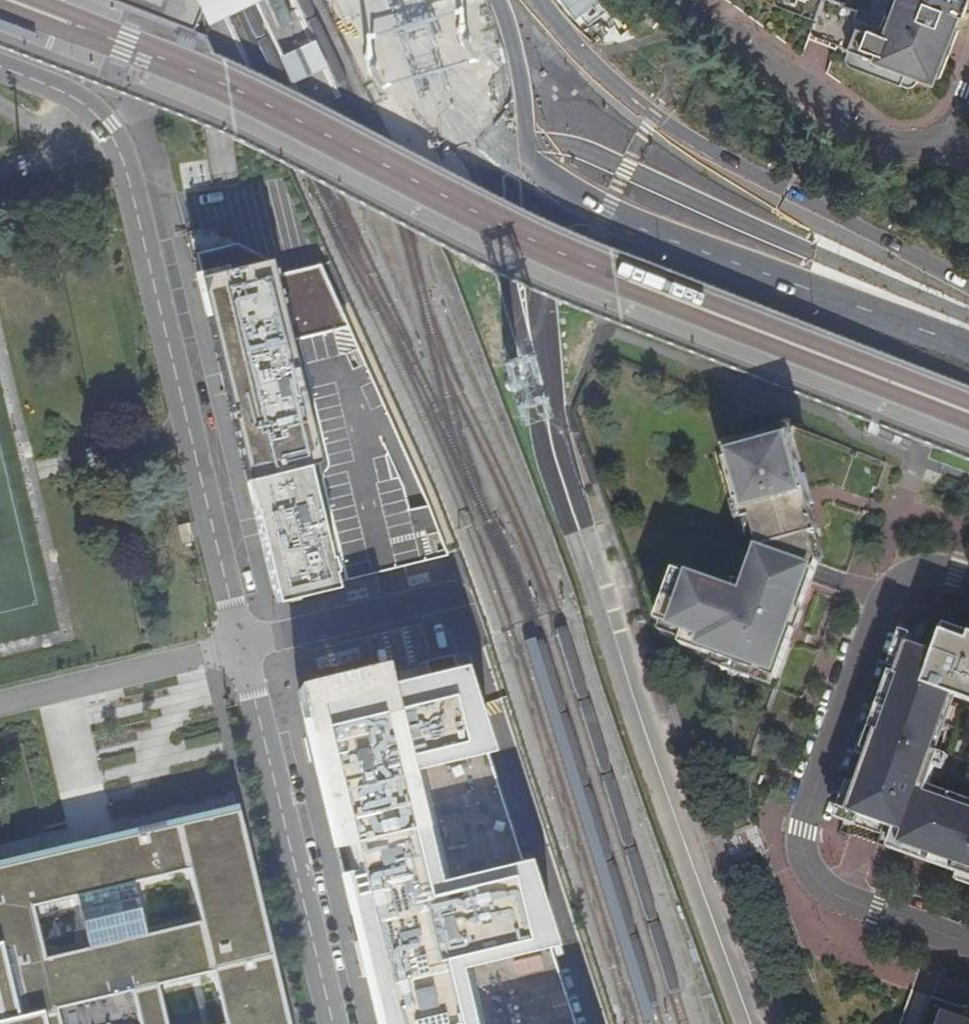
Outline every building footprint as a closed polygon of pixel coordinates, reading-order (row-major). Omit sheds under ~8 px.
[(198,14),(192,0),(106,0),(202,37),(198,14)] [(198,14),(204,27),(261,0),(192,0),(198,14)] [(780,4),(786,7),(787,9),(816,20),(813,27),(817,34),(824,37),(823,40),(851,49),(850,59),(854,64),(859,67),(859,69),(909,87),(916,84),(920,76),(935,82),(937,76),(955,28),(961,14),(966,0),(903,0),(889,36),(848,21),(853,7),(854,2),(850,0),(778,0),(780,4)] [(961,14),(967,16),(968,10),(968,0),(966,0),(961,14)] [(955,28),(937,76),(942,77),(960,29),(955,28)] [(202,279),(198,280),(220,370),(246,477),(318,458),(288,344),(348,330),(321,266),(273,277),(269,261),(237,243),(195,251),(202,279)] [(812,538),(819,536),(810,505),(808,499),(806,490),(790,436),(773,441),(772,437),(725,451),(728,463),(726,464),(738,505),(740,504),(746,523),(753,521),(760,551),(744,598),(675,574),(658,623),(687,634),(682,648),(778,681),(792,642),(794,635),(796,630),(810,589),(811,586),(812,583),(816,573),(819,565),(812,538)] [(318,458),(246,477),(266,557),(277,601),(348,583),(318,458)] [(901,677),(881,732),(878,730),(848,813),(873,821),(905,833),(900,845),(957,866),(955,872),(968,877),(968,808),(928,793),(942,754),(935,751),(955,697),(968,702),(968,637),(957,632),(946,628),(937,653),(909,643),(897,676),(901,677)] [(311,675),(395,1023),(487,1023),(473,965),(569,940),(541,852),(451,876),(428,764),(506,745),(476,657),(406,675),(399,651),(311,675)] [(506,745),(428,764),(451,876),(541,852),(506,745)] [(0,860),(0,1023),(287,1023),(235,805),(92,838),(0,860)] [(898,852),(955,872),(957,866),(900,845),(898,852)] [(569,940),(473,965),(488,1023),(599,1023),(577,938),(569,940)]
